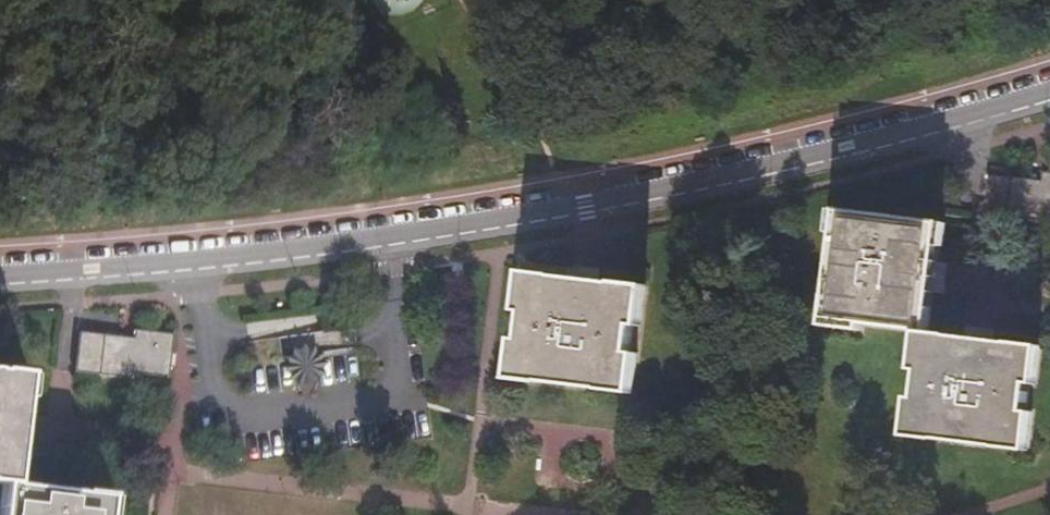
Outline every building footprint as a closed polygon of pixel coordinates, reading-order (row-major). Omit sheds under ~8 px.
[(978,163),(974,200),(1020,205),(1021,193),(1049,196),(1049,161),(1028,159),(1027,169),(978,163)] [(926,335),(935,336),(940,294),(947,233),(838,219),(824,329),(859,332),(859,328),(926,335)] [(509,340),(504,380),(627,396),(632,355),(629,355),(632,329),(637,329),(642,291),(518,277),(513,315),(518,316),(515,341),(509,340)] [(133,369),(168,373),(172,335),(138,331),(138,337),(80,330),(76,369),(132,376),(133,369)] [(971,340),(935,336),(926,335),(920,380),(925,380),(921,405),(916,404),(912,441),(1032,457),(1037,420),(1032,419),(1036,392),(1039,392),(1045,350),(971,340)] [(0,376),(0,487),(7,488),(14,489),(20,435),(27,380),(0,376)] [(14,489),(7,488),(5,502),(3,514),(106,514),(108,502),(14,489)]
